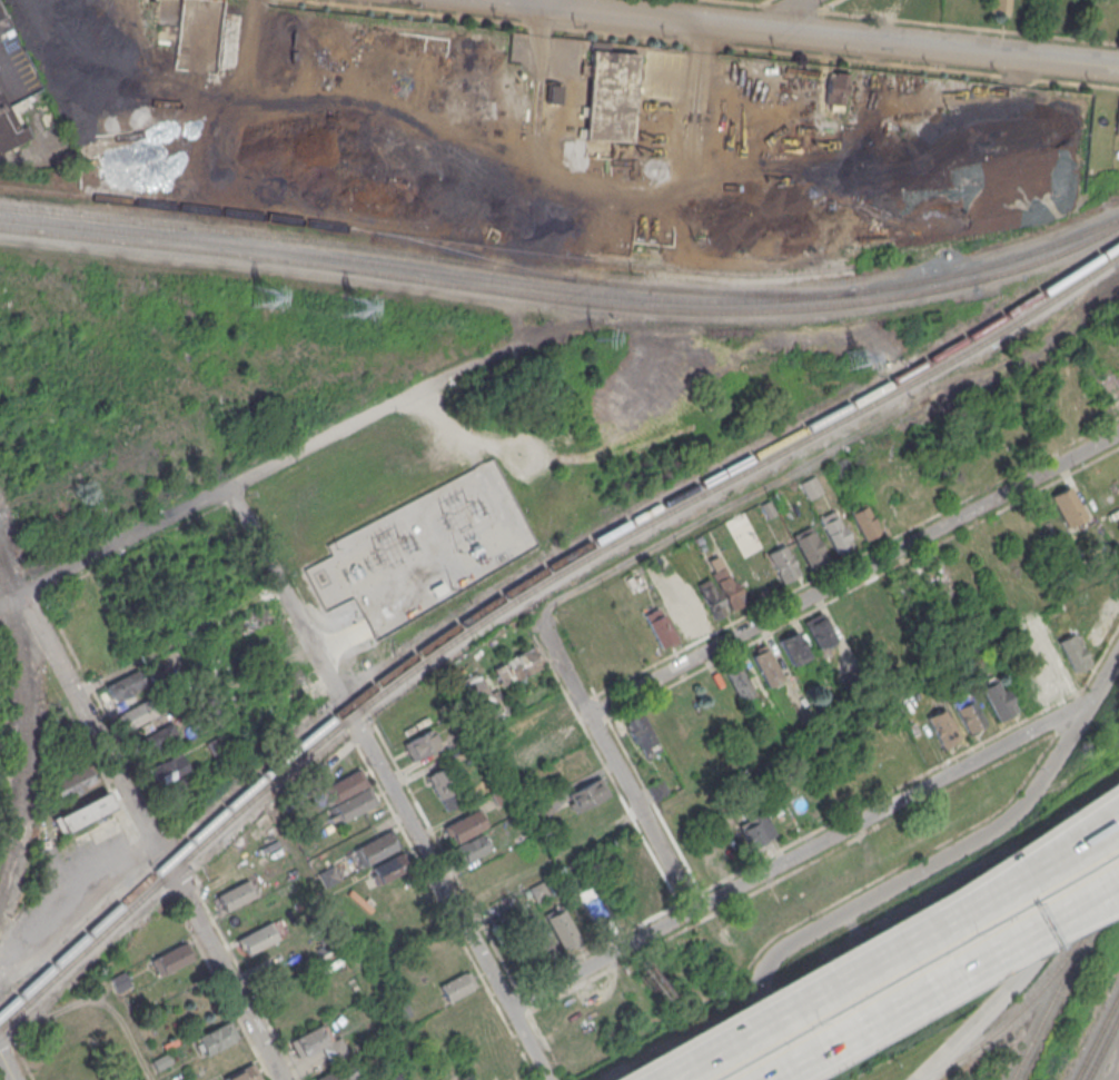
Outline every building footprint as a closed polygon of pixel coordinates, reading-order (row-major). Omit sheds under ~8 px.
[(171,69),(179,0),(226,0),(218,75),(171,69)] [(1007,13),(1008,0),(989,0),(988,11),(1007,13)] [(14,98),(38,87),(0,5),(0,67),(14,98)] [(590,41),(607,42),(606,52),(636,55),(630,143),(583,140),(590,41)] [(824,107),(844,108),(848,75),(828,72),(824,107)] [(545,105),(547,81),(561,82),(560,105),(545,105)] [(34,138),(14,101),(8,105),(0,90),(0,157),(34,138)] [(1108,407),(1118,402),(1118,383),(1113,372),(1095,381),(1108,407)] [(838,478),(831,464),(843,457),(850,472),(838,478)] [(808,498),(800,482),(814,475),(823,491),(808,498)] [(1068,526),(1086,517),(1069,486),(1051,495),(1068,526)] [(769,517),(761,504),(768,501),(774,514),(769,517)] [(850,511),(864,503),(880,532),(865,539),(850,511)] [(833,508),(818,518),(838,554),(854,545),(833,508)] [(811,568),(792,534),(809,525),(828,559),(811,568)] [(1096,543),(1105,559),(1112,555),(1103,539),(1096,543)] [(783,583),(766,553),(784,544),(801,573),(783,583)] [(746,602),(721,555),(707,563),(732,610),(746,602)] [(931,588),(941,577),(926,564),(916,574),(931,588)] [(729,610),(711,576),(696,584),(714,617),(729,610)] [(660,646),(644,616),(660,607),(676,637),(660,646)] [(818,647),(805,625),(822,616),(834,638),(818,647)] [(778,640),(795,630),(810,656),(793,665),(778,640)] [(1072,673),(1089,665),(1073,634),(1057,642),(1072,673)] [(503,662),(531,647),(541,666),(513,681),(503,662)] [(768,685),(752,655),(766,647),(782,677),(768,685)] [(740,700),(725,670),(740,662),(754,693),(740,700)] [(106,686),(137,668),(146,684),(113,702),(106,686)] [(929,691),(922,678),(932,673),(939,685),(929,691)] [(486,728),(506,717),(483,675),(462,686),(486,728)] [(1017,711),(999,677),(980,687),(998,721),(1017,711)] [(821,694),(830,710),(844,701),(835,685),(821,694)] [(986,724),(969,693),(951,702),(968,734),(986,724)] [(126,730),(118,714),(147,698),(156,714),(126,730)] [(819,715),(813,706),(820,702),(825,712),(819,715)] [(925,717),(944,709),(960,739),(941,747),(925,717)] [(646,756),(661,747),(640,713),(625,721),(646,756)] [(179,736),(171,722),(137,740),(145,755),(179,736)] [(413,760),(403,743),(428,729),(438,745),(413,760)] [(561,733),(561,748),(577,748),(577,733),(561,733)] [(180,753),(189,770),(158,786),(149,769),(180,753)] [(329,770),(321,762),(313,771),(320,779),(329,770)] [(92,779),(86,765),(51,783),(58,795),(92,779)] [(426,776),(445,811),(463,801),(444,766),(426,776)] [(329,804),(321,789),(359,769),(367,784),(329,804)] [(750,785),(742,771),(732,776),(741,791),(750,785)] [(575,812),(566,795),(600,777),(608,794),(575,812)] [(648,786),(656,801),(671,793),(662,779),(648,786)] [(339,822),(331,806),(368,786),(377,803),(339,822)] [(509,799),(503,786),(489,794),(496,805),(509,799)] [(111,806),(103,792),(55,819),(62,833),(111,806)] [(536,819),(528,805),(545,797),(552,811),(536,819)] [(444,826),(454,843),(483,828),(474,810),(444,826)] [(749,849),(775,834),(763,811),(736,825),(749,849)] [(362,865),(353,850),(387,832),(396,848),(362,865)] [(453,849),(462,865),(493,849),(484,832),(453,849)] [(372,868),(380,884),(407,871),(398,853),(372,868)] [(565,884),(557,869),(568,863),(576,879),(565,884)] [(325,885),(318,872),(331,865),(338,879),(325,885)] [(225,911),(216,895),(247,879),(255,894),(225,911)] [(536,902),(528,888),(541,881),(548,895),(536,902)] [(576,891),(593,882),(613,919),(596,928),(576,891)] [(543,915),(563,951),(580,941),(561,905),(543,915)] [(534,920),(552,955),(536,963),(518,928),(534,920)] [(238,938),(248,955),(277,940),(267,922),(238,938)] [(160,974),(151,960),(182,943),(190,958),(160,974)] [(118,992),(109,978),(122,970),(130,984),(118,992)] [(447,1001),(438,985),(462,972),(471,989),(447,1001)] [(196,1038),(205,1054),(235,1038),(226,1021),(196,1038)] [(327,1040),(318,1023),(289,1040),(298,1056),(327,1040)] [(327,1060),(321,1048),(339,1039),(345,1051),(327,1060)] [(157,1069),(151,1060),(167,1052),(171,1061),(157,1069)] [(511,1070),(507,1056),(489,1061),(493,1074),(511,1070)] [(249,1063),(258,1079),(224,1079),(222,1078),(249,1063)] [(347,1063),(315,1079),(349,1079),(355,1077),(347,1063)] [(404,1079),(401,1079),(389,1079),(385,1072),(397,1066),(404,1079)]
